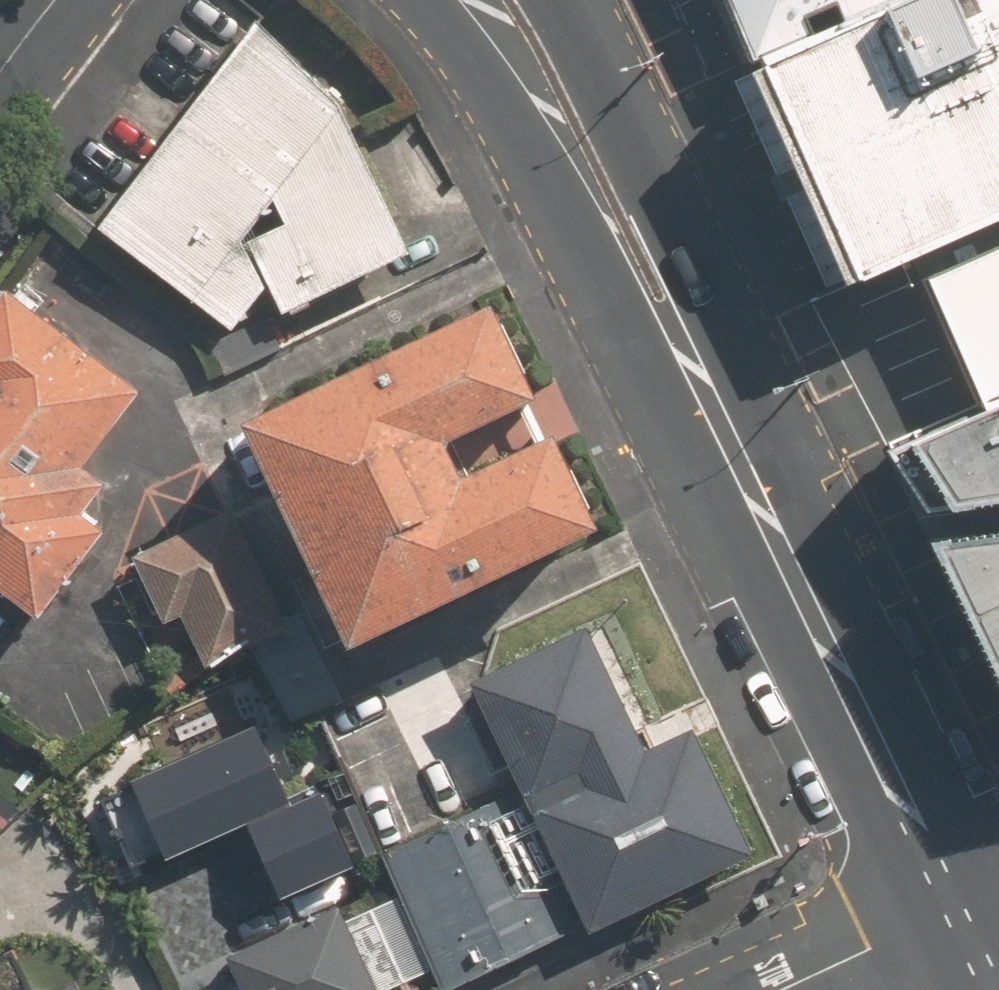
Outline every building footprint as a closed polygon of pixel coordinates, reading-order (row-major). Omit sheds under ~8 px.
[(760,63),(897,0),(731,0),(760,63)] [(760,63),(853,284),(998,219),(998,0),(897,0),(760,63)] [(337,106),(257,24),(101,226),(231,330),(266,283),(281,314),(405,253),(337,106)] [(916,258),(986,410),(998,404),(998,221),(916,258)] [(0,284),(0,592),(33,616),(96,530),(79,517),(107,479),(88,465),(144,388),(0,284)] [(506,307),(253,422),(355,646),(609,531),(563,433),(468,476),(451,438),(546,395),(506,307)] [(986,410),(886,451),(925,510),(998,500),(998,404),(986,410)] [(237,509),(136,553),(165,620),(187,611),(213,671),(293,636),(237,509)] [(930,540),(998,688),(998,533),(930,540)] [(593,632),(475,686),(588,933),(755,857),(694,725),(646,747),(593,632)] [(257,724),(135,775),(169,857),(252,823),(284,901),(359,870),(324,788),(290,802),(257,724)] [(52,768),(0,729),(0,837),(52,768)] [(490,798),(381,850),(447,986),(555,935),(490,798)] [(357,902),(218,961),(231,989),(394,989),(357,902)]
